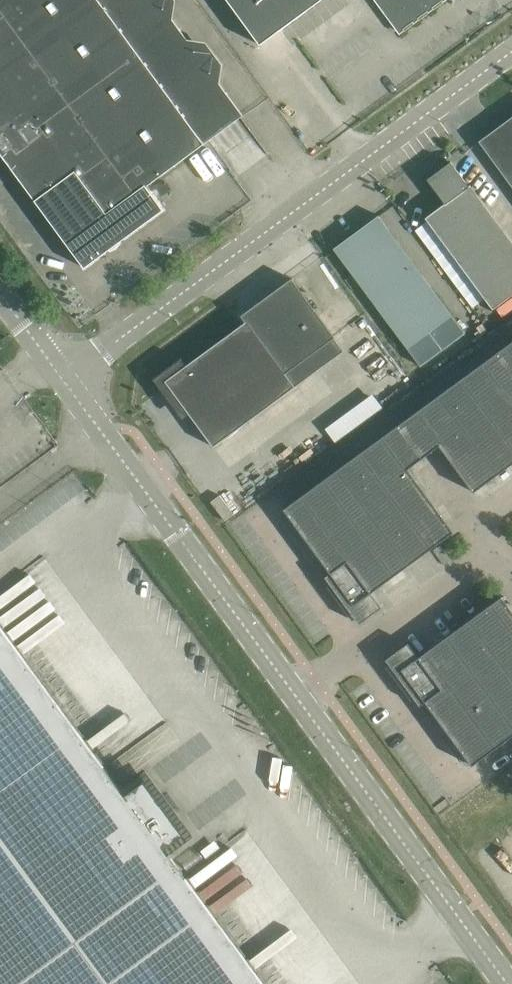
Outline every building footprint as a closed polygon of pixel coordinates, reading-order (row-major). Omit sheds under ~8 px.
[(85,267),(164,209),(147,186),(243,115),(231,99),(159,0),(0,0),(0,152),(85,267)] [(261,44),(321,0),(230,0),(261,44)] [(398,30),(439,0),(375,0),(398,30)] [(491,157),(511,185),(511,117),(479,141),(491,157)] [(493,309),(511,295),(511,240),(471,184),(469,185),(451,161),(428,179),(445,203),(426,217),(493,309)] [(346,264),(420,366),(466,333),(391,231),(379,215),(334,248),(346,264)] [(242,315),(247,321),(294,387),(345,350),(292,278),(242,315)] [(294,387),(247,321),(166,380),(214,446),(294,387)] [(384,435),(408,468),(440,445),(474,492),(511,464),(511,342),(384,435)] [(455,531),(408,468),(384,435),(335,471),(406,567),(455,531)] [(372,592),(406,567),(335,471),(284,509),(331,572),(325,576),(341,598),(360,623),(383,607),(372,592)] [(453,632),(511,712),(511,609),(502,596),(453,632)] [(165,848),(184,833),(145,780),(125,794),(0,624),(0,983),(265,983),(165,848)] [(453,632),(419,657),(409,642),(386,659),(420,705),(426,701),(473,765),(511,736),(511,712),(453,632)]
